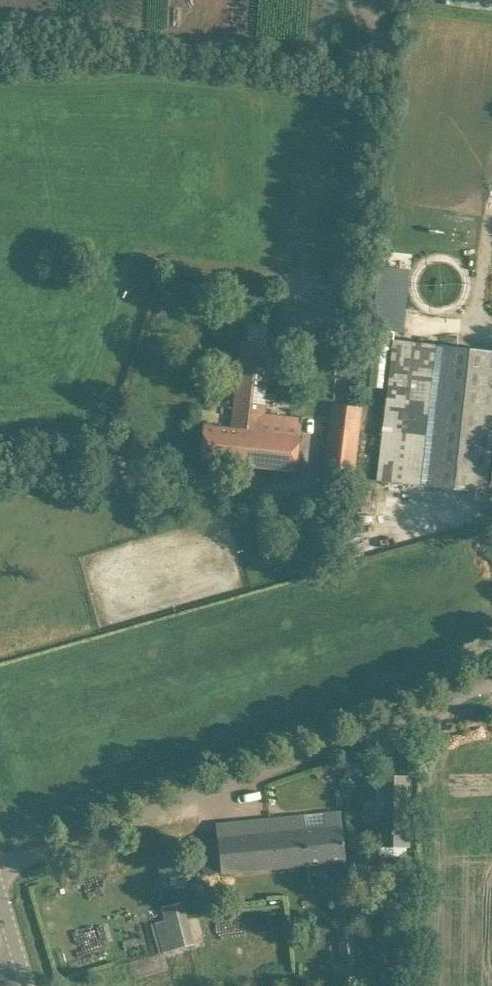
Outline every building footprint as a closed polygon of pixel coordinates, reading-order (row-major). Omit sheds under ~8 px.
[(377,298),(375,329),(403,332),(405,300),(408,269),(380,267),(377,298)] [(297,338),(295,352),(306,353),(307,339),(297,338)] [(231,429),(223,428),(203,426),(199,461),(295,472),(301,419),(263,415),(271,344),(241,341),(231,429)] [(416,342),(400,483),(486,494),(491,442),(491,351),(483,350),(416,342)] [(333,405),(327,455),(324,475),(353,479),(356,459),(361,408),(333,405)] [(409,776),(400,776),(377,775),(377,835),(377,846),(409,846),(409,776)] [(283,792),(288,797),(295,796),(299,792),(299,785),(294,781),(287,782),(283,786),(283,792)] [(201,839),(202,859),(204,874),(220,872),(221,873),(345,861),(340,812),(323,814),(324,826),(305,828),(304,816),(216,824),(217,838),(201,839)] [(156,923),(163,951),(193,943),(182,902),(161,907),(165,921),(156,923)] [(357,976),(355,960),(331,963),(332,979),(357,976)]
